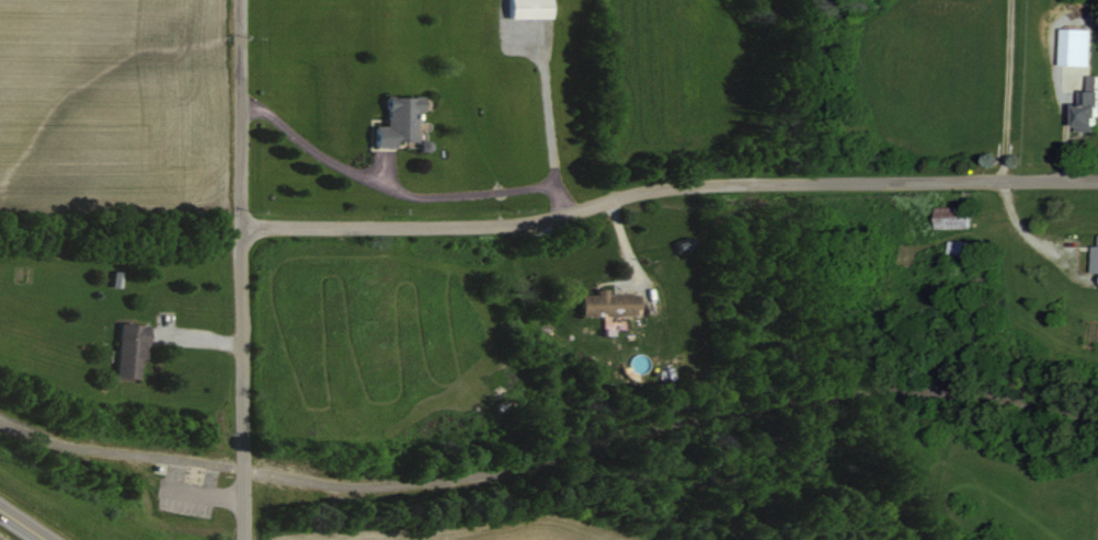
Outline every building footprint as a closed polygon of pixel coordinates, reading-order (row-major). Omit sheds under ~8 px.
[(555,0),(509,0),(509,19),(555,18),(555,0)] [(1097,29),(1067,28),(1067,65),(1096,65),(1097,29)] [(1079,130),(1097,130),(1097,75),(1090,76),(1090,91),(1084,92),(1085,106),(1078,106),(1079,130)] [(417,141),(417,112),(427,112),(428,97),(389,96),(388,126),(375,126),(375,147),(398,148),(398,141),(417,141)] [(942,208),(942,230),(976,228),(975,206),(942,208)] [(976,259),(976,240),(952,240),(953,260),(976,259)] [(640,294),(611,294),(611,289),(598,289),(598,294),(585,294),(585,316),(605,316),(605,325),(618,325),(618,316),(640,315),(640,294)] [(142,378),(143,357),(151,358),(152,325),(121,323),(118,377),(142,378)]
